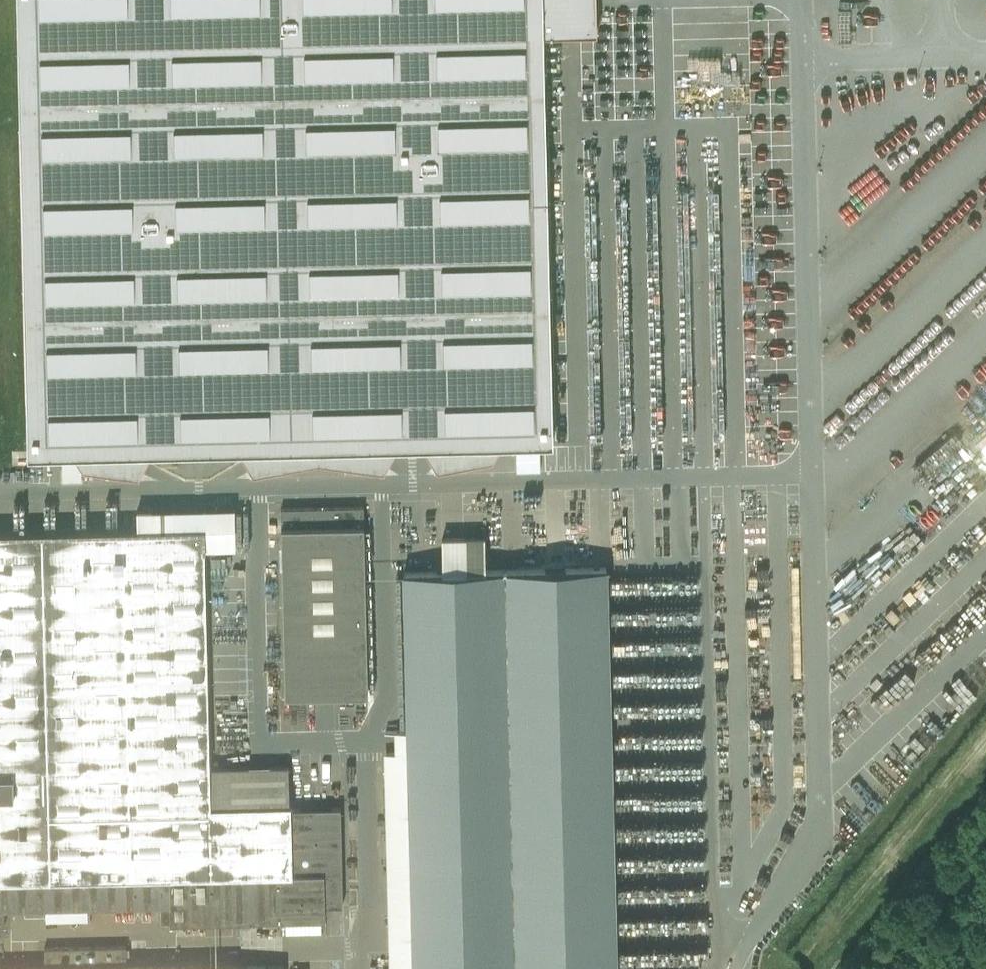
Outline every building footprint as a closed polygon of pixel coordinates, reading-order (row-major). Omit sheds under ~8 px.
[(27,453),(72,452),(82,469),(138,477),(152,450),(238,448),(253,474),(318,461),(384,471),(397,445),(421,444),(436,470),(492,460),(502,442),(553,441),(543,33),(596,32),(596,0),(17,0),(27,453)] [(61,454),(62,481),(81,481),(81,469),(72,453),(61,454)] [(280,509),(285,696),(367,694),(363,507),(280,509)] [(5,926),(4,908),(46,907),(46,915),(87,914),(87,906),(160,904),(161,922),(285,919),(321,918),(325,918),(325,906),(343,905),(341,807),(291,809),(290,766),(247,767),(209,767),(204,548),(203,528),(137,529),(0,533),(0,926),(5,926)] [(404,572),(413,968),(616,968),(607,567),(485,570),(484,536),(440,537),(441,571),(404,572)] [(284,965),(235,966),(235,964),(126,967),(126,946),(44,948),(45,968),(30,968),(284,968),(284,965)]
